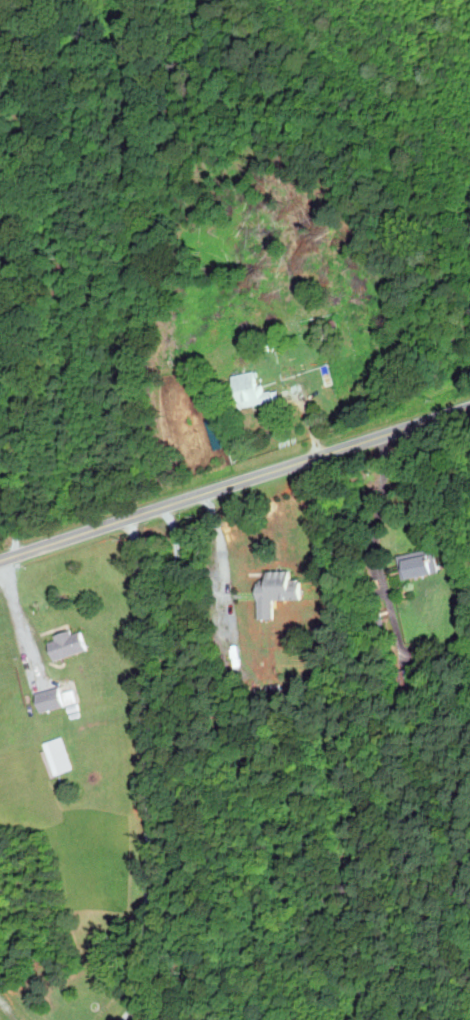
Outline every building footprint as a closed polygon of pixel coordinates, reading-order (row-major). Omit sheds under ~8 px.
[(242,375),(249,406),(284,399),(282,389),(267,392),(262,370),(242,375)] [(404,580),(442,574),(439,555),(401,561),(404,580)] [(279,600),(308,600),(308,579),(298,579),(298,570),(273,571),(273,580),(263,580),(263,619),(279,619),(279,600)] [(58,661),(94,649),(87,630),(77,633),(75,630),(58,636),(59,639),(51,642),(58,661)] [(44,739),(62,734),(71,765),(54,770),(44,739)]
